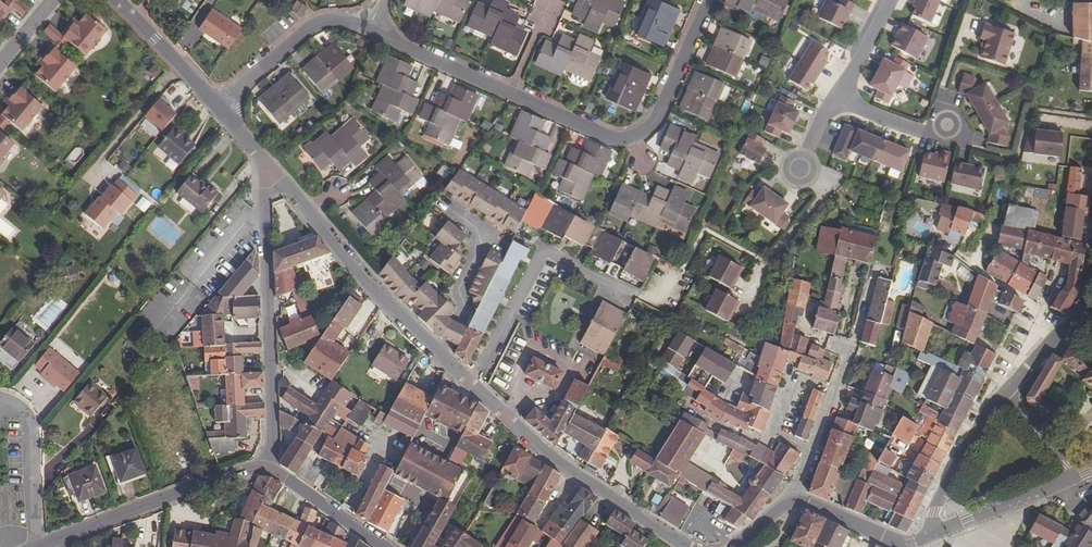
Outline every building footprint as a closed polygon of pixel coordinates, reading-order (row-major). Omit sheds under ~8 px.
[(1,0),(0,0),(0,19),(1,20),(11,8),(4,3),(1,0)] [(18,0),(7,0),(4,3),(11,8),(13,6),(18,0)] [(18,0),(13,6),(22,13),(27,7),(18,0)] [(166,0),(155,0),(172,11),(175,6),(166,0)] [(436,0),(406,0),(404,3),(430,15),(433,9),(436,0)] [(433,9),(460,21),(469,0),(436,0),(433,9)] [(505,10),(507,4),(499,0),(492,0),(488,9),(476,3),(467,24),(493,36),(505,10)] [(586,18),(594,0),(575,0),(577,1),(572,12),(586,18)] [(624,4),(616,0),(594,0),(586,18),(583,24),(598,31),(603,21),(614,26),(624,4)] [(670,27),(678,9),(658,0),(651,0),(644,16),(670,27)] [(757,0),(725,0),(724,3),(750,15),(753,9),(757,0)] [(753,9),(779,21),(788,0),(757,0),(753,9)] [(842,0),(838,0),(836,6),(824,0),(815,18),(838,30),(844,19),(845,20),(852,5),(842,0)] [(910,5),(913,7),(909,15),(927,23),(938,0),(913,0),(910,5)] [(306,8),(297,1),(292,9),(301,15),(306,8)] [(1073,38),(1082,42),(1091,45),(1091,6),(1075,6),(1073,6),(1073,36),(1073,38)] [(72,23),(62,35),(68,41),(86,55),(107,31),(98,23),(103,17),(93,8),(81,22),(78,20),(74,25),(72,23)] [(514,28),(519,17),(505,10),(493,36),(491,42),(517,54),(526,33),(514,28)] [(229,49),(242,31),(212,11),(200,29),(229,49)] [(661,45),(670,27),(644,16),(636,34),(661,45)] [(45,31),(54,39),(59,33),(50,25),(45,31)] [(915,60),(925,37),(900,25),(896,33),(898,34),(894,41),(893,40),(889,48),(915,60)] [(1015,35),(985,25),(980,39),(984,40),(986,41),(984,49),(981,59),(1004,66),(1015,35)] [(724,29),(715,48),(742,60),(750,41),(724,29)] [(56,41),(63,47),(68,41),(62,35),(59,33),(54,39),(56,41)] [(593,42),(578,35),(575,42),(564,67),(590,79),(599,58),(589,54),(593,42)] [(564,67),(575,42),(561,36),(556,47),(544,41),(535,62),(561,74),(564,67)] [(59,52),(63,47),(56,41),(52,47),(59,52)] [(1082,42),(1078,91),(1091,93),(1091,45),(1082,42)] [(826,53),(809,43),(786,81),(803,91),(807,84),(810,86),(825,62),(822,60),(826,53)] [(832,43),(828,53),(842,59),(846,49),(832,43)] [(318,58),(337,80),(352,67),(333,45),(318,58)] [(36,75),(56,92),(77,67),(59,52),(52,47),(42,59),(44,61),(40,65),(43,67),(36,75)] [(742,60),(715,48),(707,66),(734,78),(742,60)] [(761,55),(757,65),(766,68),(770,58),(761,55)] [(410,97),(416,83),(405,78),(410,65),(390,57),(379,83),(385,86),(410,97)] [(321,93),(337,80),(318,58),(302,71),(321,93)] [(906,64),(894,58),(890,64),(881,60),(867,87),(876,91),(872,98),(885,105),(906,64)] [(623,62),(614,81),(641,92),(649,74),(623,62)] [(155,78),(160,70),(151,65),(146,73),(155,78)] [(696,73),(688,91),(714,103),(723,84),(696,73)] [(275,88),(293,110),(308,98),(290,76),(275,88)] [(962,76),(956,92),(964,95),(986,135),(985,143),(1006,148),(1008,137),(1002,127),(1008,124),(985,84),(979,88),(972,81),(962,76)] [(641,92),(614,81),(607,99),(633,110),(641,92)] [(9,107),(3,115),(11,122),(22,131),(43,106),(19,85),(9,98),(11,99),(7,104),(9,107)] [(416,100),(410,97),(385,86),(373,113),(393,122),(399,110),(410,115),(416,100)] [(440,93),(434,107),(458,118),(465,121),(477,95),(456,86),(451,98),(440,93)] [(277,123),(293,110),(275,88),(259,101),(277,123)] [(714,103),(688,91),(680,109),(706,121),(714,103)] [(144,117),(162,132),(176,116),(166,107),(169,103),(162,97),(144,117)] [(792,103),(779,97),(763,132),(776,139),(781,129),(788,132),(797,113),(789,110),(792,103)] [(434,107),(427,105),(421,119),(431,124),(426,136),(446,145),(458,118),(434,107)] [(542,153),(549,137),(538,132),(543,121),(523,112),(511,139),(517,142),(542,153)] [(5,128),(11,122),(3,115),(0,117),(0,124),(5,128)] [(332,139),(350,160),(355,166),(367,155),(358,146),(369,137),(354,120),(332,139)] [(908,151),(843,125),(831,154),(844,160),(848,152),(899,172),(908,151)] [(672,153),(667,164),(681,170),(692,145),(695,138),(668,127),(659,148),(672,153)] [(195,147),(175,129),(159,147),(179,165),(195,147)] [(1091,132),(1075,130),(1075,138),(1091,139),(1091,132)] [(5,159),(3,157),(14,144),(1,133),(0,132),(0,165),(5,159)] [(1062,135),(1035,132),(1035,136),(1033,155),(1033,156),(1060,159),(1062,135)] [(761,140),(749,133),(737,155),(756,165),(760,157),(763,152),(764,151),(758,147),(761,140)] [(330,161),(338,170),(350,160),(332,139),(328,134),(306,153),(320,170),(330,161)] [(1033,155),(1035,136),(1028,134),(1022,153),(1033,155)] [(548,155),(542,153),(517,142),(506,168),(525,176),(531,164),(542,169),(548,155)] [(584,154),(573,149),(567,163),(591,174),(598,177),(610,151),(590,142),(584,154)] [(692,145),(681,170),(678,176),(693,183),(698,171),(710,177),(718,156),(692,145)] [(77,146),(66,158),(73,165),(84,153),(77,146)] [(919,177),(944,183),(951,154),(942,152),(941,154),(941,157),(935,155),(925,153),(919,177)] [(389,157),(377,168),(382,174),(400,195),(421,175),(407,158),(397,166),(389,157)] [(591,174),(567,163),(560,160),(554,175),(565,180),(560,192),(580,201),(591,174)] [(965,166),(956,163),(951,184),(980,192),(985,171),(974,168),(974,170),(965,167),(965,166)] [(1089,213),(1091,198),(1081,197),(1083,176),(1080,176),(1081,169),(1071,168),(1065,208),(1089,213)] [(519,225),(525,212),(459,170),(443,191),(453,196),(451,199),(465,207),(466,205),(485,217),(483,220),(497,228),(499,226),(513,235),(519,225)] [(400,195),(382,174),(370,183),(378,193),(368,201),(383,218),(404,200),(400,195)] [(206,189),(191,177),(179,191),(203,212),(218,194),(208,186),(206,189)] [(91,218),(115,188),(113,186),(102,199),(95,207),(93,205),(86,214),(91,218)] [(628,221),(630,216),(640,194),(620,186),(609,212),(628,221)] [(1051,191),(1025,187),(1024,196),(1050,199),(1051,191)] [(115,188),(91,218),(103,229),(117,212),(121,215),(132,202),(115,188)] [(659,220),(670,194),(656,188),(651,199),(640,194),(630,216),(656,227),(659,220)] [(688,194),(673,188),(670,194),(659,220),(686,231),(695,211),(683,205),(688,194)] [(750,192),(741,203),(779,230),(787,218),(781,214),(786,205),(762,188),(756,196),(750,192)] [(537,193),(527,210),(521,223),(532,229),(540,229),(562,240),(564,237),(575,216),(555,206),(538,194),(537,193)] [(100,197),(93,205),(95,207),(102,199),(100,197)] [(143,198),(141,200),(149,207),(151,204),(143,198)] [(914,198),(912,206),(930,210),(932,202),(914,198)] [(149,207),(141,200),(137,205),(145,212),(149,207)] [(371,236),(387,223),(383,218),(368,201),(352,214),(371,236)] [(979,224),(984,223),(985,220),(983,215),(975,213),(966,211),(957,208),(950,207),(941,205),(938,215),(941,216),(936,231),(947,234),(946,238),(962,243),(964,238),(967,239),(970,229),(973,230),(975,225),(972,224),(973,221),(979,224)] [(1027,228),(1034,230),(1038,212),(1008,206),(1003,226),(1027,231),(1027,228)] [(1072,243),(1069,266),(1067,277),(1080,278),(1084,245),(1080,245),(1083,219),(1088,220),(1089,213),(1065,208),(1061,237),(1072,240),(1072,243)] [(1041,213),(1040,229),(1048,229),(1049,213),(1041,213)] [(835,256),(842,222),(844,215),(842,215),(824,222),(823,222),(817,252),(835,256)] [(622,272),(643,284),(657,259),(645,252),(620,240),(597,227),(575,216),(564,237),(582,247),(586,245),(592,248),(590,252),(591,255),(610,265),(611,263),(624,270),(622,272)] [(431,259),(453,275),(457,270),(455,268),(462,259),(455,253),(467,238),(442,218),(437,225),(442,230),(436,239),(442,243),(431,259)] [(304,229),(307,226),(302,220),(298,223),(304,229)] [(842,222),(835,256),(827,289),(823,308),(837,313),(839,305),(835,304),(846,259),(869,264),(877,231),(842,222)] [(1027,231),(1003,226),(1002,228),(999,245),(1023,250),(1027,231)] [(1061,240),(1057,239),(1034,233),(1034,230),(1027,228),(1027,231),(1023,250),(1022,262),(1028,266),(1030,256),(1050,261),(1050,260),(1054,262),(1058,263),(1061,240)] [(297,240),(299,243),(317,237),(314,234),(297,240)] [(273,274),(292,268),(305,263),(325,255),(331,253),(317,237),(299,243),(272,253),(273,274)] [(1072,243),(1061,240),(1058,263),(1069,266),(1072,243)] [(504,258),(495,274),(510,283),(521,262),(526,251),(513,244),(504,258)] [(953,257),(929,249),(917,280),(934,286),(941,265),(950,268),(953,257)] [(241,297),(258,276),(257,254),(253,250),(218,293),(222,297),(224,298),(241,297)] [(469,292),(476,312),(495,274),(504,258),(490,251),(469,292)] [(526,251),(521,262),(525,264),(530,253),(526,251)] [(1006,285),(1019,263),(998,251),(985,272),(1006,285)] [(330,268),(325,255),(305,263),(309,276),(330,268)] [(417,285),(392,256),(379,275),(396,295),(403,302),(407,298),(420,312),(416,315),(432,331),(433,330),(440,336),(450,341),(460,348),(469,331),(458,324),(443,316),(445,313),(444,312),(448,308),(435,294),(434,295),(421,282),(417,285)] [(737,276),(740,277),(744,270),(721,258),(710,278),(733,290),(737,283),(734,281),(737,276)] [(1021,265),(1019,263),(1006,285),(1024,295),(1031,282),(1036,273),(1021,265)] [(60,268),(63,281),(76,278),(73,265),(60,268)] [(292,268),(273,274),(274,298),(300,288),(292,268)] [(1039,273),(1033,284),(1041,289),(1046,276),(1039,273)] [(510,283),(495,274),(476,312),(469,331),(460,348),(456,356),(468,368),(510,283)] [(997,287),(977,276),(966,306),(986,315),(991,302),(996,290),(997,287)] [(1064,287),(1049,308),(1065,315),(1079,289),(1080,278),(1067,277),(1064,287)] [(789,286),(781,336),(779,349),(788,351),(793,334),(801,308),(804,309),(809,284),(790,278),(789,286)] [(867,320),(860,343),(874,347),(880,325),(886,301),(891,282),(879,279),(868,321),(867,320)] [(1041,289),(1033,284),(1027,297),(1037,302),(1041,289)] [(813,330),(834,335),(839,313),(837,313),(823,308),(827,289),(823,288),(818,310),(813,330)] [(705,310),(728,323),(732,315),(729,314),(732,309),(735,310),(739,303),(716,290),(705,310)] [(991,302),(998,305),(1002,293),(996,290),(991,302)] [(1002,293),(998,305),(1016,313),(1017,313),(1020,308),(1022,310),(1023,308),(1022,304),(1023,301),(1021,300),(1003,290),(1002,293)] [(203,346),(261,342),(257,336),(224,339),(223,303),(233,303),(234,320),(260,318),(259,296),(241,297),(224,298),(222,297),(214,297),(199,316),(201,316),(202,335),(183,336),(183,347),(191,347),(203,346)] [(321,337),(311,351),(304,362),(332,380),(361,338),(346,327),(360,307),(348,298),(321,337)] [(966,306),(946,298),(944,304),(947,305),(946,308),(952,311),(949,318),(952,319),(950,325),(954,326),(951,332),(950,334),(951,335),(971,344),(973,345),(974,344),(986,315),(966,306)] [(604,357),(607,351),(627,314),(601,301),(579,344),(604,357)] [(886,301),(880,325),(887,327),(893,302),(886,301)] [(923,308),(911,301),(909,309),(908,313),(921,318),(923,308)] [(908,313),(909,309),(902,306),(896,329),(904,331),(908,313)] [(311,351),(321,337),(309,311),(288,321),(289,324),(279,329),(289,351),(305,344),(311,351)] [(902,343),(923,352),(933,324),(921,318),(908,313),(904,331),(902,343)] [(16,358),(30,342),(12,329),(0,343),(0,345),(16,358)] [(807,339),(793,334),(788,351),(802,357),(807,339)] [(966,356),(971,344),(951,335),(947,346),(966,356)] [(758,340),(754,355),(759,358),(756,366),(759,367),(766,344),(758,340)] [(754,355),(732,341),(729,347),(746,358),(745,361),(753,366),(756,366),(759,358),(754,355)] [(30,342),(16,358),(20,361),(33,345),(30,342)] [(262,351),(261,342),(203,346),(204,354),(204,362),(206,362),(210,362),(210,375),(225,375),(241,373),(240,352),(262,351)] [(1053,424),(1059,414),(1041,400),(1062,365),(1082,381),(1081,382),(1091,390),(1091,359),(1070,342),(1059,359),(1051,354),(1025,397),(1026,402),(1053,424)] [(780,374),(785,359),(788,351),(779,349),(766,344),(759,367),(780,374)] [(408,360),(383,345),(371,365),(396,380),(408,360)] [(818,348),(812,345),(807,356),(814,359),(818,348)] [(963,370),(982,379),(995,354),(976,345),(963,370)] [(192,354),(199,354),(204,354),(203,346),(191,347),(192,354)] [(691,348),(686,357),(701,366),(703,365),(730,382),(736,371),(739,367),(720,356),(714,367),(704,362),(706,357),(691,348)] [(39,370),(52,353),(48,350),(34,366),(39,370)] [(623,360),(607,351),(604,357),(600,364),(616,373),(623,360)] [(788,351),(785,359),(798,364),(796,369),(813,375),(812,377),(824,382),(832,364),(822,360),(819,358),(818,362),(802,357),(788,351)] [(52,353),(39,370),(41,372),(38,375),(49,384),(51,382),(52,383),(67,365),(52,353)] [(963,370),(933,356),(929,354),(926,363),(931,365),(916,395),(943,409),(939,416),(922,406),(919,412),(925,415),(928,417),(955,432),(982,379),(963,370)] [(737,430),(744,431),(746,426),(750,417),(745,415),(746,414),(737,409),(727,405),(719,400),(708,393),(704,390),(705,388),(650,355),(644,364),(674,383),(677,380),(700,394),(695,402),(706,408),(704,412),(719,423),(737,430)] [(562,373),(533,358),(525,374),(554,390),(562,373)] [(67,365),(52,383),(56,386),(61,391),(76,373),(67,365)] [(756,366),(753,366),(750,373),(755,376),(754,381),(775,388),(780,374),(759,367),(756,366)] [(889,388),(895,370),(886,366),(883,374),(873,370),(863,394),(884,402),(889,388)] [(901,372),(895,370),(889,388),(892,390),(900,394),(906,382),(898,378),(901,372)] [(730,382),(735,385),(740,378),(738,377),(740,373),(736,371),(730,382)] [(241,373),(225,375),(226,400),(221,400),(221,406),(244,405),(243,389),(263,387),(263,372),(241,373)] [(483,372),(480,378),(486,385),(491,376),(483,372)] [(748,372),(744,379),(752,385),(754,381),(755,376),(750,373),(748,372)] [(78,374),(76,373),(61,391),(63,392),(78,374)] [(198,389),(198,375),(187,376),(188,390),(198,389)] [(359,398),(342,387),(334,401),(328,397),(330,394),(326,391),(316,406),(296,393),(297,388),(288,384),(281,379),(278,383),(279,397),(309,417),(305,423),(321,432),(328,436),(333,439),(340,428),(347,418),(359,398)] [(333,380),(326,391),(330,394),(328,397),(334,401),(342,387),(333,380)] [(562,401),(576,408),(588,387),(574,380),(562,401)] [(754,381),(752,385),(750,393),(770,402),(775,388),(754,381)] [(106,397),(91,383),(74,402),(90,416),(106,397)] [(433,398),(405,383),(390,410),(419,426),(425,414),(433,398)] [(708,393),(719,400),(721,395),(726,398),(731,390),(726,387),(724,390),(714,384),(708,393)] [(468,400),(439,385),(433,398),(425,414),(454,429),(463,433),(477,404),(468,400)] [(737,409),(744,393),(734,388),(727,405),(737,409)] [(823,394),(813,390),(803,417),(812,421),(823,394)] [(749,395),(744,393),(737,409),(746,414),(745,415),(750,417),(746,426),(760,433),(767,412),(749,404),(752,396),(749,395)] [(767,412),(770,402),(750,393),(749,395),(752,396),(749,404),(767,412)] [(884,402),(863,394),(860,403),(881,408),(884,402)] [(1071,414),(1082,420),(1091,404),(1082,397),(1071,414)] [(366,415),(373,406),(359,398),(347,418),(357,425),(358,423),(362,426),(369,417),(366,415)] [(576,408),(562,401),(556,398),(544,419),(529,412),(523,422),(554,449),(563,433),(573,414),(576,408)] [(851,423),(872,431),(874,425),(876,426),(882,411),(880,410),(881,408),(860,403),(850,399),(846,409),(855,413),(851,423)] [(488,411),(478,402),(477,404),(463,433),(449,462),(448,463),(457,468),(463,457),(465,453),(480,461),(490,442),(477,435),(488,411)] [(209,439),(234,438),(246,438),(245,417),(255,417),(255,419),(265,419),(264,403),(244,405),(221,406),(214,407),(215,423),(224,423),(224,433),(216,433),(216,432),(206,432),(209,439)] [(679,421),(703,434),(704,435),(709,425),(692,417),(684,406),(676,419),(679,421)] [(390,410),(388,414),(383,423),(405,434),(402,441),(408,444),(409,442),(412,435),(414,436),(419,426),(390,410)] [(295,475),(295,474),(321,432),(305,423),(304,424),(279,411),(280,426),(297,435),(281,459),(278,464),(295,475)] [(578,458),(587,463),(605,431),(596,426),(573,414),(563,433),(585,446),(578,458)] [(928,417),(925,415),(918,427),(921,429),(928,417)] [(795,436),(803,441),(812,421),(803,417),(795,436)] [(832,430),(853,438),(856,431),(870,437),(872,431),(851,423),(837,417),(832,430)] [(908,446),(915,433),(918,427),(901,417),(892,435),(908,446)] [(928,417),(921,429),(919,435),(928,440),(920,455),(938,465),(955,432),(928,417)] [(605,431),(606,429),(608,426),(599,421),(596,426),(605,431)] [(750,521),(784,476),(758,462),(756,465),(761,469),(754,479),(752,479),(749,480),(748,481),(748,483),(750,485),(741,499),(723,490),(726,485),(715,480),(686,462),(703,434),(679,421),(655,460),(678,475),(704,492),(730,507),(746,518),(750,521)] [(333,439),(351,449),(341,467),(341,468),(358,477),(367,458),(364,455),(368,448),(367,445),(358,440),(359,439),(340,428),(333,439)] [(606,429),(605,431),(587,463),(599,469),(618,437),(606,429)] [(720,430),(716,441),(733,450),(740,438),(720,430)] [(820,462),(840,469),(853,438),(832,430),(820,462)] [(514,446),(519,442),(512,434),(507,442),(514,447),(514,446)] [(868,453),(877,463),(877,461),(890,438),(879,434),(868,453)] [(928,440),(919,435),(912,449),(919,454),(920,455),(928,440)] [(341,467),(351,449),(333,439),(328,436),(318,455),(327,460),(337,466),(341,467)] [(733,450),(716,441),(709,437),(706,442),(718,448),(717,450),(741,462),(744,455),(733,450)] [(234,438),(209,439),(213,453),(234,452),(234,438)] [(756,446),(740,438),(733,450),(744,455),(750,457),(756,446)] [(857,442),(863,448),(866,444),(861,438),(857,442)] [(890,438),(877,461),(890,468),(896,457),(895,456),(899,450),(896,448),(899,442),(890,438)] [(472,475),(468,473),(457,468),(448,463),(449,462),(440,457),(409,442),(408,444),(393,472),(392,473),(424,489),(433,494),(438,496),(412,546),(431,546),(434,543),(446,522),(472,475)] [(773,452),(792,463),(798,453),(779,442),(773,452)] [(756,461),(764,447),(758,443),(756,446),(750,457),(756,461)] [(1082,446),(1091,454),(1091,445),(1082,446)] [(530,488),(543,464),(531,457),(531,456),(514,446),(514,447),(502,469),(515,476),(514,479),(530,488)] [(784,476),(792,463),(773,452),(764,447),(756,461),(758,462),(784,476)] [(145,473),(136,449),(113,458),(122,481),(145,473)] [(629,463),(645,473),(653,460),(637,450),(629,463)] [(478,465),(480,461),(465,453),(463,457),(478,465)] [(919,454),(906,478),(909,480),(926,489),(938,465),(920,455),(919,454)] [(678,475),(655,460),(653,459),(653,460),(645,473),(670,488),(678,475)] [(839,472),(840,469),(820,462),(808,494),(827,501),(836,479),(844,482),(847,475),(839,472)] [(890,470),(877,463),(867,484),(871,486),(865,500),(867,501),(890,512),(900,486),(887,480),(890,470)] [(543,464),(530,488),(527,494),(544,504),(560,474),(543,464)] [(104,491),(94,466),(69,476),(76,494),(79,500),(104,491)] [(337,466),(333,472),(338,475),(341,468),(341,467),(337,466)] [(382,466),(357,514),(367,522),(384,490),(392,473),(393,472),(382,466)] [(70,496),(76,494),(69,476),(63,478),(70,496)] [(269,508),(282,487),(270,478),(258,476),(255,483),(238,519),(253,522),(262,505),(269,508)] [(856,479),(848,476),(840,494),(842,507),(844,508),(856,479)] [(867,484),(856,479),(844,508),(860,515),(867,501),(865,500),(871,486),(867,484)] [(922,497),(926,489),(909,480),(905,488),(922,497)] [(497,490),(492,487),(483,504),(488,506),(497,490)] [(894,513),(887,526),(904,533),(922,497),(905,488),(892,512),(894,513)] [(582,514),(584,516),(597,499),(582,489),(579,493),(570,506),(568,504),(564,510),(560,507),(549,521),(567,535),(582,514)] [(220,498),(217,490),(200,497),(203,504),(220,498)] [(367,522),(385,531),(402,500),(384,490),(367,522)] [(565,502),(568,504),(570,506),(579,493),(573,490),(565,502)] [(544,504),(527,494),(516,513),(533,523),(544,504)] [(654,513),(677,528),(685,513),(667,503),(666,504),(660,503),(654,513)] [(1079,519),(1086,511),(1077,503),(1070,511),(1079,519)] [(307,527),(310,528),(317,513),(304,508),(298,522),(286,516),(269,508),(262,505),(253,522),(251,527),(271,535),(292,544),(290,546),(299,546),(307,527)] [(724,521),(736,528),(746,518),(730,507),(724,521)] [(614,531),(624,517),(614,511),(613,512),(607,508),(603,513),(610,518),(605,525),(614,531)] [(1091,519),(1091,508),(1082,519),(1077,525),(1083,529),(1091,519)] [(826,520),(805,511),(791,540),(803,546),(802,546),(813,546),(826,520)] [(1072,532),(1039,515),(1037,519),(1032,528),(1030,532),(1052,544),(1051,546),(1062,546),(1072,532)] [(508,535),(519,519),(514,516),(504,532),(508,535)] [(1032,528),(1037,519),(1032,516),(1027,526),(1032,528)] [(614,531),(625,538),(619,546),(620,546),(644,546),(648,541),(632,531),(636,525),(624,517),(614,531)] [(251,527),(253,522),(238,519),(234,519),(228,537),(175,528),(172,546),(248,546),(251,527)] [(538,529),(522,520),(506,546),(527,546),(538,529)] [(598,532),(581,520),(569,536),(562,546),(564,546),(588,546),(598,532)] [(849,532),(826,520),(813,546),(842,546),(849,532)] [(549,521),(541,531),(553,540),(560,545),(567,535),(549,521)] [(1091,543),(1091,534),(1083,529),(1077,525),(1072,532),(1062,546),(1089,546),(1091,543)] [(271,535),(251,527),(248,546),(267,546),(271,535)] [(333,538),(310,528),(307,527),(299,546),(300,546),(329,546),(333,538)] [(481,545),(474,540),(466,535),(456,528),(443,546),(480,546),(481,545)] [(144,530),(142,546),(148,546),(150,546),(151,532),(144,530)] [(476,536),(468,531),(466,535),(474,540),(476,536)] [(347,544),(333,538),(329,546),(346,546),(347,544)]
